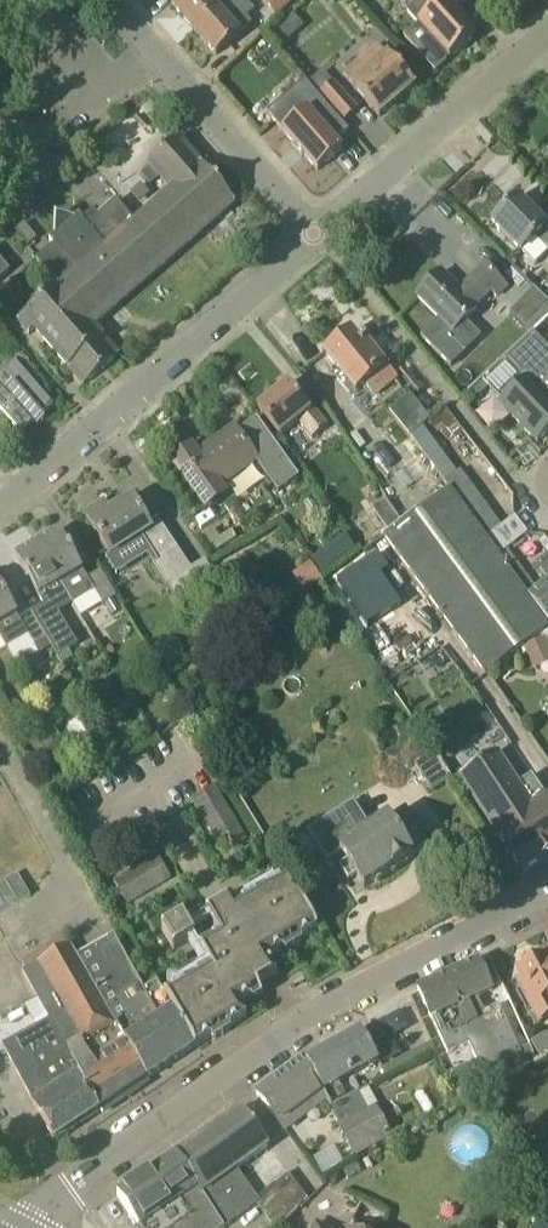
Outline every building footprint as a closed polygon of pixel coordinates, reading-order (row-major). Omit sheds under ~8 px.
[(228,0),(176,0),(171,5),(194,31),(228,0)] [(244,0),(228,0),(194,31),(217,56),(252,25),(246,18),(254,11),(244,0)] [(295,0),(267,0),(263,4),(276,18),(295,0)] [(476,36),(457,15),(463,9),(456,0),(421,0),(409,11),(410,11),(408,13),(419,26),(405,38),(435,73),(476,36)] [(504,12),(518,0),(493,0),(504,12)] [(294,15),(282,25),(293,37),(304,28),(294,15)] [(261,37),(244,52),(259,70),(277,55),(261,37)] [(415,88),(388,57),(369,74),(359,62),(344,76),(354,87),(353,88),(380,118),(415,88)] [(353,106),(345,97),(332,83),(320,94),(341,117),(353,106)] [(302,115),(292,103),(273,120),(318,172),(342,151),(307,110),(302,115)] [(235,203),(178,138),(148,164),(150,165),(140,173),(150,185),(159,177),(172,191),(135,223),(116,202),(99,217),(93,211),(83,220),(79,215),(74,219),(55,218),(54,237),(49,241),(53,246),(36,261),(58,286),(18,321),(30,335),(35,331),(84,386),(119,356),(93,327),(235,203)] [(517,198),(492,223),(521,252),(534,238),(547,252),(547,229),(517,198)] [(10,272),(0,259),(0,281),(10,272)] [(477,307),(492,292),(502,283),(485,266),(455,295),(437,277),(417,297),(453,333),(478,308),(477,307)] [(545,320),(524,299),(509,313),(530,334),(545,320)] [(502,401),(500,403),(537,443),(547,433),(547,346),(535,332),(504,360),(483,382),(502,401)] [(359,342),(351,333),(325,354),(356,392),(367,383),(376,395),(396,379),(363,338),(359,342)] [(54,404),(16,362),(0,376),(0,409),(21,433),(54,404)] [(482,381),(467,395),(474,402),(489,388),(482,381)] [(309,412),(287,385),(258,409),(281,436),(299,421),(314,439),(328,427),(313,408),(309,412)] [(410,437),(430,421),(410,396),(390,412),(410,437)] [(258,461),(234,429),(198,455),(192,448),(172,462),(206,509),(226,495),(221,488),(258,461)] [(419,486),(436,474),(410,437),(393,449),(419,486)] [(450,489),(384,537),(486,675),(547,629),(547,622),(530,598),(499,556),(486,539),(450,489)] [(148,525),(132,500),(131,501),(132,503),(111,516),(104,505),(86,516),(110,556),(141,537),(156,561),(152,564),(167,587),(183,612),(221,588),(205,562),(190,571),(176,549),(157,519),(148,525)] [(384,500),(371,509),(388,533),(401,523),(384,500)] [(363,545),(379,540),(371,514),(354,519),(363,545)] [(515,517),(486,539),(499,556),(528,534),(515,517)] [(101,572),(88,580),(60,531),(37,545),(62,586),(73,605),(95,591),(104,605),(116,598),(101,572)] [(345,535),(333,543),(345,559),(356,550),(345,535)] [(77,646),(48,594),(62,586),(37,545),(16,557),(44,606),(32,613),(47,639),(57,657),(77,646)] [(537,565),(547,579),(547,557),(537,565)] [(310,563),(292,574),(304,592),(322,581),(310,563)] [(530,598),(547,622),(547,583),(530,598)] [(18,615),(0,585),(0,636),(8,649),(29,637),(19,620),(16,616),(18,615)] [(34,646),(47,639),(32,613),(19,620),(29,637),(34,646)] [(436,655),(393,684),(424,733),(422,734),(434,754),(450,778),(464,797),(470,793),(522,873),(547,857),(547,801),(480,695),(443,650),(436,655)] [(509,660),(495,670),(504,682),(518,672),(509,660)] [(450,778),(434,754),(417,764),(432,788),(450,778)] [(247,841),(214,786),(192,800),(218,843),(229,837),(235,848),(247,841)] [(373,829),(355,803),(317,828),(334,854),(340,850),(348,863),(339,868),(349,883),(357,877),(365,889),(412,859),(412,858),(430,846),(418,828),(417,829),(406,811),(388,822),(387,820),(373,829)] [(127,904),(171,879),(158,857),(114,882),(127,904)] [(6,882),(19,904),(31,897),(18,875),(6,882)] [(318,929),(317,929),(287,877),(237,906),(233,900),(207,915),(219,936),(199,948),(211,969),(163,997),(193,1050),(211,1041),(214,1041),(231,1031),(231,1027),(247,1018),(240,1006),(251,999),(253,1002),(263,996),(257,987),(277,975),(268,959),(283,950),(285,953),(303,943),(302,939),(318,929)] [(6,882),(0,885),(0,900),(7,911),(19,904),(6,882)] [(171,951),(191,940),(180,920),(160,932),(171,951)] [(99,1112),(101,1111),(146,1081),(77,957),(64,935),(20,961),(25,970),(23,971),(49,1020),(80,1077),(99,1112)] [(141,991),(111,937),(77,957),(146,1081),(193,1050),(163,997),(155,983),(141,991)] [(538,960),(532,957),(524,961),(524,967),(521,969),(533,990),(529,993),(535,1005),(530,1008),(539,1024),(547,1019),(547,955),(538,960)] [(538,1061),(500,979),(490,957),(418,990),(448,1056),(447,1056),(466,1099),(538,1061)] [(33,1103),(80,1077),(49,1020),(2,1046),(33,1103)] [(346,1099),(339,1085),(381,1062),(362,1032),(307,1062),(333,1106),(346,1099)] [(530,1042),(539,1058),(547,1053),(547,1040),(545,1034),(530,1042)] [(333,1106),(307,1062),(305,1059),(257,1095),(285,1132),(328,1101),(331,1107),(333,1106)] [(33,1103),(54,1142),(99,1112),(80,1077),(33,1103)] [(356,1154),(391,1135),(376,1107),(341,1125),(356,1154)] [(214,1227),(226,1227),(259,1206),(274,1227),(276,1227),(303,1202),(242,1110),(177,1156),(172,1160),(214,1227)] [(313,1155),(321,1172),(341,1162),(333,1146),(313,1155)] [(172,1160),(118,1196),(138,1227),(136,1227),(214,1227),(172,1160)] [(355,1161),(340,1169),(346,1180),(361,1172),(355,1161)]
